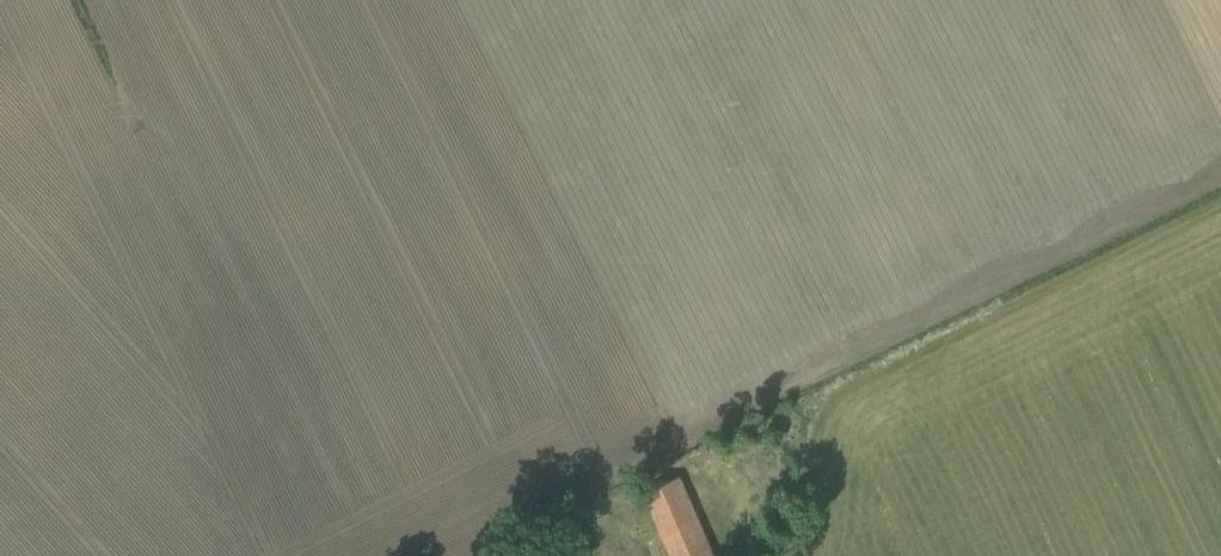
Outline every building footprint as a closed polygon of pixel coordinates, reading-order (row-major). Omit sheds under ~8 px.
[(679,474),(643,490),(672,555),(715,555),(679,474)]
